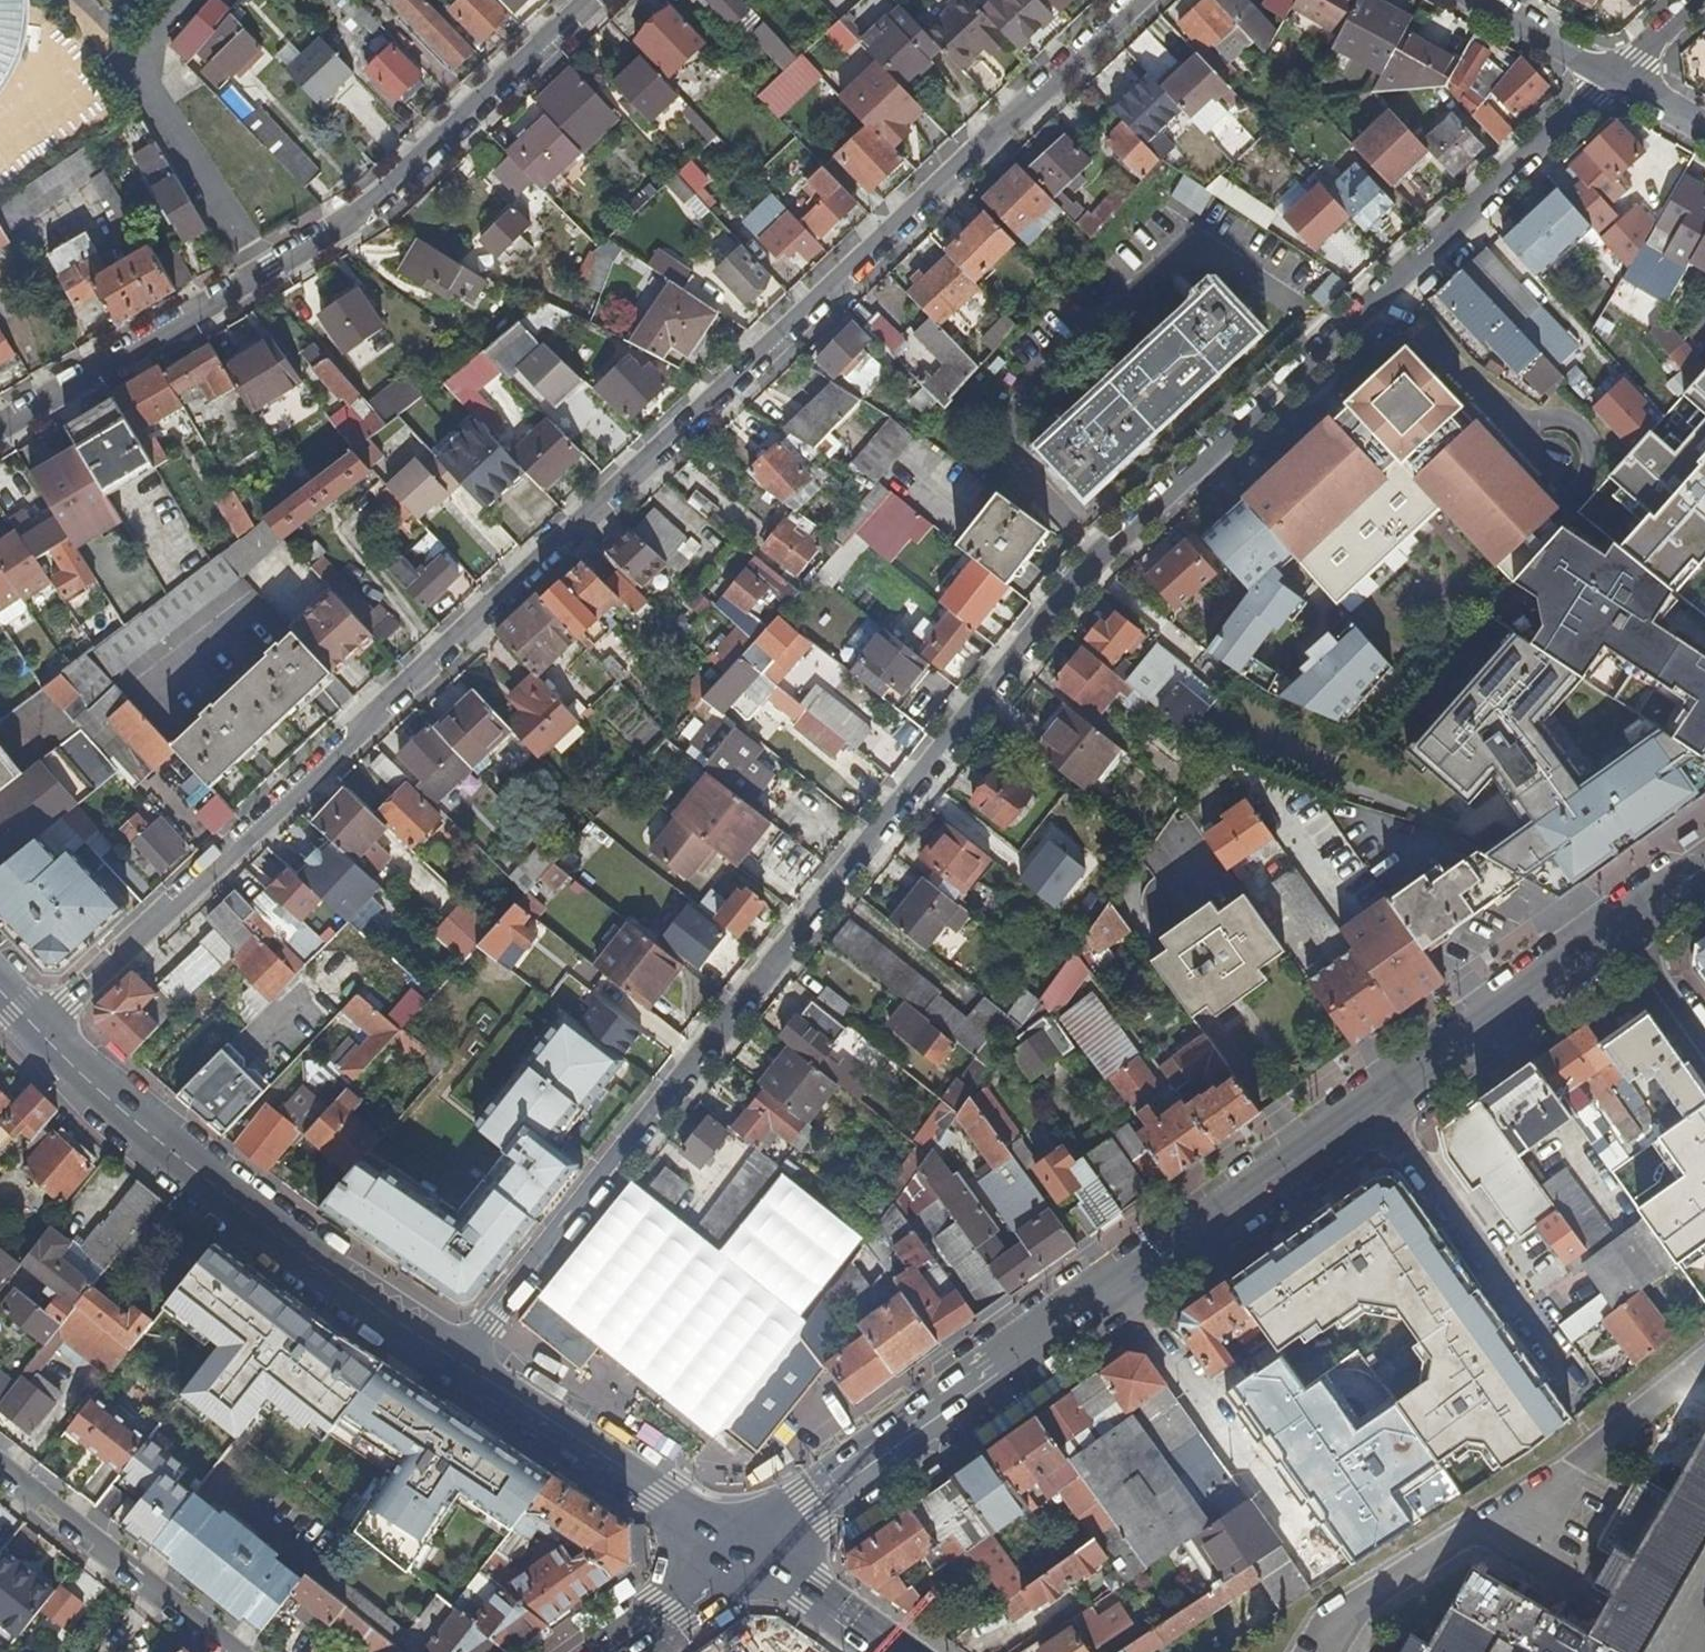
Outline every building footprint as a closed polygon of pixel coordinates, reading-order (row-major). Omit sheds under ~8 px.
[(0,79),(9,64),(16,49),(21,33),(24,16),(24,0),(0,0),(0,79)] [(476,48),(429,0),(395,0),(458,65),(476,48)] [(511,12),(499,0),(462,0),(454,8),(484,38),(511,12)] [(526,0),(505,0),(515,11),(526,0)] [(754,36),(764,27),(738,0),(707,0),(747,43),(754,36)] [(923,30),(940,48),(959,68),(983,46),(991,55),(1008,39),(995,26),(971,0),(950,0),(946,4),(949,8),(923,30)] [(1059,13),(1073,0),(1046,0),(1059,13)] [(1240,25),(1217,0),(1204,0),(1179,23),(1192,38),(1188,42),(1200,55),(1204,58),(1240,25)] [(1246,0),(1217,0),(1240,25),(1254,40),(1270,26),(1246,0)] [(1291,13),(1294,7),(1299,0),(1279,0),(1277,4),(1291,13)] [(1341,33),(1360,0),(1299,0),(1294,7),(1341,33)] [(1385,72),(1407,33),(1412,23),(1370,0),(1360,0),(1341,33),(1335,44),(1385,72)] [(372,36),(384,25),(361,2),(342,20),(356,35),(364,27),(372,36)] [(1010,12),(995,26),(1008,39),(1019,51),(1034,37),(1045,49),(1054,40),(1043,29),(1053,19),(1037,2),(1032,7),(1027,2),(1013,15),(1010,12)] [(864,37),(862,39),(903,83),(916,71),(919,75),(931,64),(927,60),(940,48),(923,30),(898,4),(864,37)] [(671,76),(707,42),(693,27),(673,7),(637,40),(671,76)] [(862,39),(864,37),(851,22),(855,19),(848,12),(839,21),(859,42),(862,39)] [(220,87),(261,46),(231,15),(216,32),(199,51),(210,61),(202,68),(220,87)] [(704,17),(693,27),(707,42),(708,43),(718,33),(704,17)] [(838,21),(823,34),(843,57),(857,44),(838,21)] [(764,27),(754,36),(786,70),(798,59),(766,25),(764,27)] [(1240,25),(1204,58),(1226,81),(1238,70),(1231,61),(1254,40),(1240,25)] [(1494,38),(1479,29),(1472,41),(1490,52),(1494,38)] [(1460,62),(1407,33),(1385,72),(1372,92),(1426,87),(1446,86),(1460,62)] [(322,37),(304,54),(290,67),(287,70),(319,104),(354,71),(355,70),(322,37)] [(278,54),(290,67),(304,54),(292,41),(278,54)] [(1490,52),(1472,41),(1460,62),(1446,86),(1463,104),(1472,115),(1484,97),(1469,87),(1491,53),(1490,52)] [(396,97),(399,94),(418,76),(421,73),(393,43),(369,66),(381,79),(380,81),(396,97)] [(841,91),(870,65),(856,50),(827,76),(841,91)] [(1204,58),(1200,55),(1164,89),(1172,97),(1191,117),(1213,96),(1216,100),(1231,87),(1226,81),(1204,58)] [(650,123),(680,95),(644,57),(615,84),(650,123)] [(1549,86),(1522,57),(1501,81),(1493,90),(1516,116),(1549,86)] [(808,70),(798,59),(786,70),(762,93),(773,104),(808,70)] [(572,69),(537,100),(562,127),(559,130),(570,141),(581,153),(607,128),(594,114),(585,105),(596,95),(572,69)] [(1159,83),(1149,72),(1122,98),(1133,110),(1144,122),(1172,97),(1164,89),(1159,83)] [(422,81),(418,76),(399,94),(404,99),(422,81)] [(1463,104),(1446,86),(1426,87),(1452,115),(1463,104)] [(1383,105),(1384,104),(1372,92),(1306,97),(1322,113),(1368,109),(1373,115),(1352,136),(1368,153),(1400,123),(1383,105)] [(594,114),(607,128),(618,119),(596,95),(585,105),(594,114)] [(1485,100),(1472,115),(1500,145),(1514,132),(1485,100)] [(261,106),(244,122),(306,186),(323,171),(261,106)] [(1144,122),(1133,110),(1123,119),(1126,121),(1146,144),(1156,135),(1144,122)] [(1454,116),(1424,145),(1451,174),(1481,146),(1454,116)] [(542,190),(581,153),(570,141),(559,130),(548,117),(508,154),(542,190)] [(1068,184),(1078,175),(1090,163),(1066,137),(1069,135),(1053,117),(1034,135),(1049,151),(1030,169),(1074,219),(1083,211),(1076,202),(1072,205),(1060,191),(1068,184)] [(1133,165),(1145,178),(1161,159),(1146,144),(1126,121),(1108,138),(1118,150),(1133,165)] [(1585,181),(1567,197),(1592,225),(1599,233),(1612,222),(1603,212),(1609,207),(1604,202),(1622,185),(1615,178),(1644,151),(1618,123),(1571,166),(1585,181)] [(903,158),(871,124),(837,156),(869,191),(903,158)] [(1168,148),(1156,135),(1146,144),(1161,159),(1168,148)] [(1089,157),(1099,149),(1089,139),(1080,147),(1089,157)] [(189,240),(209,228),(157,140),(137,152),(189,240)] [(90,144),(0,204),(0,213),(11,232),(93,178),(106,203),(111,217),(125,241),(133,241),(145,233),(123,196),(90,144)] [(1183,157),(1168,148),(1161,159),(1176,169),(1183,157)] [(1099,149),(1089,157),(1116,186),(1127,198),(1135,189),(1099,149)] [(1128,170),(1133,165),(1118,150),(1114,154),(1128,170)] [(533,183),(508,161),(496,175),(520,197),(533,183)] [(703,184),(686,165),(677,174),(694,193),(703,184)] [(1063,209),(1020,165),(1004,180),(1011,186),(992,204),(1029,243),(1063,209)] [(1321,165),(1313,173),(1367,230),(1395,204),(1371,179),(1351,197),(1321,165)] [(710,210),(695,193),(694,193),(677,174),(667,184),(684,203),(700,220),(710,210)] [(1078,175),(1068,184),(1073,190),(1083,181),(1078,175)] [(1688,175),(1648,243),(1659,250),(1688,267),(1692,260),(1704,237),(1704,185),(1688,175)] [(1249,216),(1258,201),(1220,177),(1207,189),(1249,216)] [(1011,186),(1004,180),(986,198),(992,204),(1011,186)] [(818,206),(800,223),(816,240),(857,203),(837,181),(814,202),(818,206)] [(1627,190),(1622,185),(1604,202),(1609,207),(1627,190)] [(1116,186),(1080,226),(1084,231),(1091,239),(1127,198),(1116,186)] [(1538,275),(1592,225),(1567,197),(1560,189),(1506,238),(1538,275)] [(805,260),(821,246),(816,240),(800,223),(773,194),(742,222),(777,259),(792,245),(805,260)] [(1258,201),(1249,216),(1268,228),(1278,214),(1258,201)] [(1638,210),(1605,240),(1629,268),(1642,247),(1654,227),(1638,210)] [(515,211),(483,244),(501,261),(532,228),(515,211)] [(974,281),(1016,242),(987,211),(946,250),(950,255),(974,281)] [(0,219),(0,245),(12,239),(0,219)] [(119,323),(177,288),(165,267),(152,245),(129,259),(125,253),(114,259),(118,266),(110,270),(88,232),(82,235),(78,228),(69,234),(73,241),(50,254),(79,304),(101,291),(119,323)] [(700,252),(715,268),(738,247),(722,231),(700,252)] [(1692,260),(1704,267),(1704,237),(1692,260)] [(613,263),(622,248),(608,239),(598,249),(592,254),(613,263)] [(490,283),(418,240),(398,271),(424,287),(431,277),(476,305),(490,283)] [(1659,250),(1648,243),(1645,249),(1642,247),(1629,268),(1627,272),(1641,280),(1659,250)] [(770,279),(741,247),(714,272),(744,303),(770,279)] [(1486,249),(1464,270),(1550,361),(1572,342),(1541,306),(1539,308),(1486,249)] [(939,324),(980,286),(974,281),(950,255),(927,276),(922,272),(914,280),(918,285),(909,293),(932,318),(939,324)] [(181,258),(165,267),(177,288),(193,279),(181,258)] [(671,260),(661,274),(667,278),(684,290),(694,276),(671,260)] [(1550,361),(1464,270),(1439,293),(1489,348),(1494,344),(1521,374),(1526,369),(1549,395),(1567,380),(1563,375),(1550,361)] [(1602,347),(1641,280),(1627,272),(1591,334),(1602,347)] [(1327,273),(1310,295),(1326,307),(1343,285),(1327,273)] [(667,278),(661,287),(716,315),(718,312),(684,290),(667,278)] [(1085,500),(1251,346),(1252,346),(1264,335),(1215,283),(1212,286),(1209,283),(1200,293),(1202,296),(1038,449),(1085,500)] [(681,369),(716,315),(661,287),(625,341),(675,365),(681,369)] [(384,326),(360,290),(321,315),(347,352),(384,326)] [(610,294),(602,291),(589,323),(597,327),(610,294)] [(563,329),(570,314),(546,302),(545,303),(520,322),(521,323),(536,336),(552,323),(563,329)] [(877,313),(864,327),(887,350),(900,336),(877,313)] [(981,336),(994,350),(1016,325),(1005,313),(981,336)] [(1684,341),(1661,313),(1650,332),(1670,355),(1684,341)] [(938,353),(948,363),(952,359),(947,354),(957,344),(939,324),(932,318),(916,332),(937,354),(938,353)] [(541,349),(521,323),(485,351),(507,376),(517,369),(541,349)] [(871,340),(854,323),(818,359),(835,377),(871,340)] [(15,355),(0,329),(0,364),(15,355)] [(275,338),(226,367),(238,387),(252,410),(304,380),(275,338)] [(1684,341),(1670,355),(1694,384),(1704,371),(1704,365),(1684,341)] [(1572,342),(1550,361),(1563,375),(1567,380),(1583,397),(1593,389),(1572,366),(1584,355),(1572,342)] [(952,359),(948,363),(932,380),(925,373),(918,380),(945,406),(952,399),(950,397),(977,366),(957,344),(947,354),(952,359)] [(213,345),(166,373),(179,394),(210,377),(221,396),(238,387),(226,367),(213,345)] [(573,370),(545,345),(541,349),(517,369),(529,380),(533,376),(543,386),(551,393),(573,370)] [(1462,406),(1406,346),(1242,498),(1315,580),(1336,604),(1443,504),(1515,580),(1533,561),(1551,542),(1538,528),(1562,506),(1466,403),(1462,406)] [(459,400),(468,393),(490,375),(499,369),(481,352),(480,353),(442,382),(454,395),(459,400)] [(15,355),(0,364),(0,376),(20,364),(15,355)] [(1503,365),(1490,356),(1484,364),(1498,373),(1503,365)] [(364,418),(343,435),(354,450),(387,424),(376,412),(328,357),(317,367),(345,398),(364,418)] [(632,359),(597,391),(617,409),(629,420),(668,384),(650,366),(644,371),(632,359)] [(162,366),(113,394),(115,398),(151,458),(157,469),(169,461),(156,439),(150,442),(142,429),(160,418),(162,422),(187,408),(179,394),(166,373),(162,366)] [(499,369),(490,375),(497,383),(506,376),(499,369)] [(573,370),(551,393),(556,398),(579,375),(573,370)] [(1621,546),(1673,588),(1678,592),(1699,566),(1704,570),(1704,371),(1694,384),(1665,417),(1655,427),(1633,451),(1602,488),(1642,522),(1621,546)] [(529,380),(538,390),(543,386),(533,376),(529,380)] [(1638,409),(1645,402),(1625,380),(1594,409),(1614,430),(1633,451),(1655,427),(1642,414),(1638,409)] [(454,395),(442,382),(413,404),(398,416),(410,429),(434,455),(451,442),(430,414),(454,395)] [(835,383),(785,429),(790,432),(817,448),(818,449),(840,425),(863,400),(835,383)] [(299,387),(264,413),(279,433),(315,407),(299,387)] [(403,392),(376,412),(387,424),(398,416),(413,404),(403,392)] [(468,393),(459,400),(493,437),(501,429),(468,393)] [(115,398),(68,426),(77,441),(89,461),(99,478),(103,485),(151,458),(115,398)] [(364,418),(345,398),(326,411),(343,435),(364,418)] [(1654,404),(1649,399),(1645,402),(1638,409),(1642,414),(1654,404)] [(826,453),(870,404),(863,400),(840,425),(818,449),(826,453)] [(1665,417),(1654,404),(1642,414),(1655,427),(1665,417)] [(915,436),(897,420),(891,416),(851,460),(876,481),(915,436)] [(548,418),(509,454),(543,491),(583,453),(548,418)] [(801,465),(817,448),(790,432),(779,443),(778,443),(750,471),(767,488),(796,460),(801,465)] [(77,441),(35,472),(72,538),(125,518),(103,485),(99,478),(89,461),(77,441)] [(284,538),(372,470),(354,450),(301,491),(265,518),(284,538)] [(447,492),(449,494),(460,483),(436,458),(426,467),(417,458),(387,486),(399,498),(412,513),(418,519),(433,505),(447,492)] [(863,505),(873,511),(891,491),(881,485),(863,505)] [(377,496),(388,508),(399,498),(387,486),(377,496)] [(239,532),(255,523),(235,489),(219,498),(239,532)] [(696,490),(687,501),(711,520),(720,509),(696,490)] [(867,542),(903,501),(891,491),(873,511),(854,531),(867,542)] [(449,494),(447,492),(433,505),(435,507),(449,494)] [(1007,583),(1051,530),(1000,492),(958,544),(991,570),(1007,583)] [(498,497),(485,509),(508,534),(520,522),(498,497)] [(401,522),(412,513),(399,498),(388,508),(401,522)] [(1341,723),(1397,673),(1352,622),(1337,636),(1341,641),(1306,673),(1308,676),(1302,682),(1299,680),(1280,669),(1256,651),(1276,624),(1280,627),(1315,580),(1242,498),(1202,536),(1251,590),(1207,649),(1267,692),(1341,723)] [(654,506),(632,529),(665,559),(687,535),(654,506)] [(241,575),(284,538),(265,518),(256,525),(221,553),(241,575)] [(820,547),(831,556),(842,544),(814,523),(804,535),(787,520),(764,548),(798,575),(820,547)] [(1515,580),(1538,595),(1545,622),(1532,641),(1584,676),(1607,642),(1700,701),(1676,738),(1704,758),(1704,651),(1656,619),(1673,588),(1621,546),(1616,542),(1611,552),(1566,522),(1551,542),(1533,561),(1515,580)] [(642,583),(665,559),(632,529),(630,527),(607,549),(623,566),(642,583)] [(18,530),(12,534),(5,540),(3,537),(0,533),(0,562),(24,597),(27,602),(54,584),(18,530)] [(12,534),(10,531),(3,537),(5,540),(12,534)] [(66,597),(97,578),(72,538),(53,549),(66,571),(55,578),(66,597)] [(311,567),(322,556),(328,551),(319,541),(301,557),(311,567)] [(1170,564),(1190,546),(1187,542),(1167,561),(1170,564)] [(1170,564),(1167,561),(1150,575),(1176,604),(1213,572),(1190,546),(1170,564)] [(598,548),(565,580),(610,628),(616,623),(605,611),(620,598),(634,612),(648,598),(598,548)] [(404,556),(390,569),(424,606),(460,573),(439,551),(418,571),(404,556)] [(240,576),(221,553),(211,560),(167,594),(126,625),(97,648),(93,651),(113,674),(240,576)] [(322,556),(311,567),(333,591),(374,635),(382,643),(401,625),(381,603),(373,610),(322,556)] [(766,589),(787,606),(800,592),(758,558),(717,604),(740,625),(756,640),(769,625),(749,608),(766,589)] [(24,597),(0,562),(0,614),(24,597)] [(978,621),(982,615),(1007,583),(991,570),(974,591),(966,584),(953,601),(958,604),(978,621)] [(565,580),(543,600),(578,637),(584,631),(595,643),(610,628),(565,580)] [(333,591),(292,629),(293,630),(332,671),(333,673),(374,635),(333,591)] [(537,676),(578,637),(543,600),(537,593),(496,632),(500,635),(537,675),(537,676)] [(112,603),(82,624),(97,648),(126,625),(112,603)] [(973,627),(978,621),(958,604),(953,611),(973,627)] [(1106,621),(1116,609),(1111,606),(1102,618),(1106,621)] [(943,668),(964,641),(974,628),(973,627),(953,611),(951,609),(936,628),(941,632),(924,654),(943,668)] [(1106,621),(1102,618),(1087,636),(1101,648),(1112,656),(1123,643),(1126,646),(1130,642),(1141,630),(1116,609),(1106,621)] [(770,653),(776,658),(801,631),(779,614),(769,625),(756,640),(741,656),(756,668),(770,653)] [(1005,634),(982,615),(978,621),(973,627),(974,628),(996,646),(1005,634)] [(740,625),(714,653),(730,668),(741,656),(756,640),(740,625)] [(914,676),(920,680),(932,665),(885,627),(851,671),(897,708),(910,692),(905,688),(914,676)] [(974,628),(964,641),(982,655),(986,658),(996,646),(974,628)] [(1482,851),(1526,877),(1560,897),(1704,794),(1704,758),(1676,738),(1641,715),(1588,759),(1578,767),(1544,721),(1553,711),(1584,676),(1532,641),(1513,629),(1406,746),(1469,804),(1492,778),(1525,820),(1482,851)] [(204,713),(171,743),(177,749),(210,785),(332,671),(293,630),(280,642),(278,640),(266,651),(268,653),(216,702),(214,700),(201,711),(204,713)] [(1123,659),(1114,670),(1129,682),(1131,683),(1159,707),(1169,695),(1170,696),(1180,684),(1189,672),(1157,646),(1139,668),(1125,657),(1123,659)] [(1101,663),(1081,647),(1055,680),(1094,711),(1117,683),(1126,690),(1131,683),(1129,682),(1114,670),(1113,669),(1106,663),(1103,661),(1101,663)] [(1112,656),(1101,648),(1095,655),(1103,661),(1106,663),(1112,656)] [(770,653),(756,668),(776,683),(788,668),(776,658),(770,653)] [(117,721),(157,768),(177,749),(171,743),(89,655),(72,667),(63,674),(45,688),(63,708),(72,718),(88,704),(110,728),(117,721)] [(834,755),(847,739),(801,703),(776,683),(756,668),(741,656),(730,668),(713,687),(704,696),(715,705),(719,708),(727,699),(743,714),(747,714),(756,704),(755,699),(740,686),(752,673),(763,682),(759,688),(798,719),(795,724),(834,755)] [(1119,662),(1112,656),(1106,663),(1113,669),(1119,662)] [(1189,672),(1180,684),(1208,707),(1218,695),(1189,672)] [(678,697),(692,710),(704,696),(713,687),(700,674),(678,697)] [(528,704),(507,724),(517,734),(538,757),(578,719),(537,676),(537,675),(518,693),(528,704)] [(910,692),(920,680),(914,676),(905,688),(910,692)] [(817,684),(801,703),(847,739),(867,755),(882,735),(817,684)] [(1180,684),(1170,696),(1160,708),(1189,731),(1208,707),(1180,684)] [(6,757),(43,732),(58,746),(71,736),(81,728),(72,718),(63,708),(45,688),(0,720),(0,750),(6,757)] [(491,758),(517,734),(507,724),(477,691),(464,703),(462,701),(434,726),(472,766),(486,753),(491,758)] [(674,730),(687,739),(715,705),(704,696),(692,710),(690,712),(674,730)] [(22,851),(48,830),(65,815),(78,805),(120,770),(136,788),(157,768),(117,721),(110,728),(88,704),(72,718),(81,728),(71,736),(58,746),(25,772),(20,776),(0,792),(0,870),(22,851)] [(1048,733),(1035,749),(1083,788),(1118,744),(1073,708),(1051,736),(1048,733)] [(1588,759),(1553,711),(1544,721),(1578,767),(1588,759)] [(733,729),(715,716),(694,743),(711,756),(707,761),(752,798),(773,771),(755,757),(763,747),(736,725),(733,729)] [(454,751),(430,724),(399,753),(424,779),(454,751)] [(6,757),(0,750),(0,792),(20,776),(6,757)] [(398,784),(407,775),(388,756),(375,768),(390,782),(398,784)] [(1031,791),(1000,765),(972,800),(1004,825),(1031,791)] [(676,816),(676,817),(678,818),(700,836),(718,850),(737,865),(771,821),(720,780),(710,772),(676,816)] [(408,785),(378,815),(388,824),(410,846),(423,837),(442,819),(408,785)] [(353,859),(388,824),(378,815),(348,786),(313,822),(327,835),(332,840),(353,859)] [(216,795),(193,817),(213,837),(235,815),(216,795)] [(1249,853),(1252,858),(1278,840),(1248,797),(1222,816),(1226,821),(1204,837),(1227,868),(1231,865),(1249,853)] [(97,825),(78,805),(65,815),(85,836),(97,825)] [(179,843),(184,839),(162,815),(148,828),(136,814),(123,826),(135,840),(149,855),(143,860),(149,867),(154,862),(162,870),(185,850),(179,843)] [(85,836),(65,815),(48,830),(22,851),(0,870),(0,923),(46,973),(64,972),(127,914),(93,876),(109,863),(85,836)] [(700,836),(678,818),(676,817),(651,849),(688,879),(697,868),(702,861),(706,865),(717,851),(718,850),(700,836)] [(567,873),(605,831),(592,820),(558,858),(554,862),(567,873)] [(461,845),(470,836),(457,824),(448,833),(461,845)] [(934,868),(926,878),(955,901),(990,857),(948,824),(921,858),(934,868)] [(332,840),(327,835),(307,857),(312,862),(332,840)] [(1057,907),(1086,866),(1045,837),(1016,879),(1057,907)] [(353,859),(332,840),(312,862),(299,876),(321,896),(345,917),(377,881),(353,859)] [(1440,864),(1390,900),(1425,949),(1526,877),(1482,851),(1479,849),(1446,873),(1440,864)] [(528,875),(536,882),(554,862),(558,858),(550,850),(528,875)] [(1249,853),(1231,865),(1235,871),(1252,858),(1249,853)] [(706,865),(702,861),(697,868),(701,871),(706,865)] [(531,914),(567,873),(554,862),(536,882),(527,892),(517,903),(531,914)] [(1333,965),(1356,949),(1341,929),(1296,865),(1273,881),(1333,965)] [(299,876),(291,868),(269,889),(283,903),(300,920),(321,896),(299,876)] [(924,947),(958,904),(955,901),(926,878),(892,922),(924,947)] [(722,895),(703,881),(690,898),(708,913),(722,895)] [(765,900),(741,881),(736,886),(732,882),(722,895),(708,913),(737,935),(765,900)] [(237,890),(224,901),(225,902),(243,921),(255,911),(237,890)] [(458,892),(425,926),(464,961),(471,954),(480,944),(495,927),(458,892)] [(1169,948),(1153,959),(1194,1017),(1210,1006),(1214,1012),(1265,976),(1261,969),(1287,951),(1245,893),(1220,911),(1217,905),(1165,942),(1169,948)] [(1356,949),(1395,1004),(1409,995),(1414,1002),(1446,979),(1425,949),(1390,900),(1387,897),(1341,929),(1356,949)] [(1099,951),(1131,929),(1111,901),(1088,933),(1087,935),(1099,951)] [(158,986),(160,988),(178,1007),(231,957),(255,934),(253,932),(243,921),(225,902),(209,918),(216,926),(200,941),(203,943),(158,986)] [(300,920),(283,903),(269,916),(300,946),(314,932),(300,920)] [(522,925),(531,914),(517,903),(495,927),(480,944),(493,954),(532,984),(538,976),(515,958),(513,961),(501,953),(512,938),(525,948),(535,935),(522,925)] [(724,934),(688,905),(663,937),(699,966),(724,934)] [(265,921),(255,911),(243,921),(253,932),(265,921)] [(848,919),(831,941),(844,951),(906,1002),(930,1020),(975,1056),(991,1069),(1006,1048),(1009,1043),(1022,1025),(987,998),(968,1021),(938,998),(942,994),(860,929),(848,919)] [(625,932),(613,947),(598,967),(614,979),(647,1006),(672,975),(667,972),(677,959),(632,923),(625,932)] [(613,947),(625,932),(615,923),(603,939),(613,947)] [(283,962),(255,934),(231,957),(270,1001),(298,973),(327,944),(314,932),(300,946),(294,951),(283,962)] [(1395,1004),(1356,949),(1333,965),(1309,982),(1354,1045),(1400,1012),(1395,1004)] [(1082,980),(1089,969),(1076,951),(1054,981),(1040,1000),(1052,1016),(1053,1017),(1074,990),(1082,980)] [(672,975),(681,963),(677,959),(667,972),(672,975)] [(156,992),(134,970),(97,1005),(96,1022),(131,1055),(160,1025),(148,1015),(160,1003),(152,996),(156,992)] [(641,1030),(655,1012),(647,1006),(614,979),(600,997),(641,1030)] [(1082,1000),(1060,1017),(1106,1078),(1110,1075),(1137,1055),(1082,980),(1074,990),(1082,1000)] [(826,985),(816,997),(841,1017),(850,1005),(826,985)] [(160,988),(156,992),(152,996),(160,1003),(148,1015),(160,1025),(168,1017),(178,1007),(160,988)] [(1074,990),(1053,1017),(1056,1021),(1060,1017),(1082,1000),(1074,990)] [(401,1030),(367,999),(358,991),(344,1006),(342,1008),(371,1034),(361,1046),(341,1068),(354,1080),(370,1063),(390,1041),(401,1030)] [(1395,1004),(1400,1012),(1414,1002),(1409,995),(1395,1004)] [(811,1000),(802,1012),(798,1017),(796,1015),(781,1034),(817,1063),(846,1028),(811,1000)] [(928,1022),(930,1020),(906,1002),(888,1024),(937,1064),(954,1043),(928,1022)] [(1617,1003),(1588,1023),(1625,1074),(1630,1081),(1643,1071),(1648,1079),(1656,1073),(1676,1102),(1656,1116),(1666,1131),(1702,1105),(1704,1104),(1704,1090),(1646,1007),(1617,1003)] [(562,1015),(476,1124),(511,1152),(461,1215),(369,1151),(350,1173),(319,1208),(404,1268),(456,1303),(459,1305),(475,1303),(478,1299),(516,1250),(575,1176),(583,1167),(550,1140),(556,1132),(563,1137),(567,1140),(571,1135),(567,1132),(621,1064),(627,1068),(632,1062),(627,1058),(626,1057),(578,1020),(571,1014),(558,1005),(555,1009),(562,1015)] [(476,1024),(484,1030),(493,1019),(485,1013),(476,1024)] [(1031,1078),(1075,1047),(1056,1021),(1053,1017),(1052,1016),(1046,1020),(1050,1025),(1015,1051),(1009,1043),(1006,1048),(1010,1054),(1013,1052),(1031,1078)] [(1609,1085),(1625,1074),(1588,1023),(1535,1062),(1572,1113),(1580,1125),(1600,1111),(1579,1081),(1584,1078),(1628,1142),(1643,1132),(1609,1085)] [(390,1041),(436,1075),(448,1062),(437,1054),(401,1030),(390,1041)] [(1213,1076),(1229,1065),(1206,1034),(1177,1055),(1160,1067),(1176,1089),(1193,1077),(1201,1071),(1207,1067),(1213,1076)] [(361,1046),(352,1038),(331,1059),(341,1068),(361,1046)] [(761,1086),(792,1046),(788,1043),(756,1082),(761,1086)] [(792,1046),(761,1086),(765,1089),(804,1121),(806,1122),(839,1083),(792,1046)] [(832,1048),(818,1066),(858,1098),(872,1079),(832,1048)] [(189,1105),(222,1134),(265,1089),(233,1061),(221,1051),(177,1095),(189,1105)] [(1137,1055),(1110,1075),(1130,1103),(1159,1082),(1138,1054),(1137,1055)] [(975,1056),(958,1078),(974,1091),(991,1069),(975,1056)] [(304,1088),(327,1109),(336,1099),(354,1080),(341,1068),(331,1059),(303,1061),(304,1088)] [(1518,1152),(1572,1113),(1535,1062),(1480,1100),(1518,1152)] [(1207,1067),(1201,1071),(1208,1080),(1213,1076),(1207,1067)] [(1202,1092),(1186,1104),(1216,1144),(1262,1111),(1236,1075),(1220,1087),(1218,1085),(1204,1095),(1202,1092)] [(944,1097),(960,1110),(970,1097),(974,1091),(958,1078),(944,1097)] [(28,1120),(41,1132),(43,1129),(58,1111),(32,1085),(13,1105),(4,1116),(19,1130),(28,1120)] [(986,1087),(970,1097),(1006,1147),(1021,1136),(986,1087)] [(327,1109),(304,1088),(279,1115),(266,1105),(233,1144),(267,1171),(286,1147),(290,1142),(293,1145),(303,1135),(305,1133),(327,1109)] [(790,1140),(804,1121),(765,1089),(733,1128),(755,1146),(772,1126),(777,1130),(790,1140)] [(4,1116),(13,1105),(0,1093),(0,1119),(4,1116)] [(928,1183),(946,1208),(955,1220),(935,1235),(987,1307),(1076,1243),(1023,1171),(1006,1147),(970,1097),(960,1110),(959,1112),(957,1115),(992,1164),(980,1173),(984,1180),(983,1181),(1020,1234),(1016,1238),(1020,1243),(1007,1252),(996,1237),(999,1234),(956,1174),(951,1177),(937,1157),(932,1150),(928,1155),(898,1196),(894,1202),(904,1215),(928,1183)] [(305,1133),(350,1173),(369,1151),(374,1145),(380,1138),(336,1099),(327,1109),(305,1133)] [(1148,1125),(1138,1132),(1150,1149),(1170,1177),(1216,1144),(1186,1104),(1184,1100),(1159,1118),(1149,1104),(1138,1112),(1148,1125)] [(1474,1184),(1480,1180),(1518,1152),(1480,1100),(1443,1127),(1441,1139),(1474,1184)] [(1677,1260),(1704,1241),(1704,1104),(1666,1131),(1650,1143),(1677,1178),(1637,1205),(1645,1215),(1677,1260)] [(734,1136),(709,1116),(683,1149),(702,1165),(725,1137),(730,1141),(734,1136)] [(1115,1133),(1155,1188),(1170,1177),(1150,1149),(1138,1132),(1130,1122),(1115,1133)] [(954,1133),(948,1128),(932,1150),(937,1157),(954,1133)] [(51,1136),(43,1129),(41,1132),(26,1149),(34,1155),(24,1167),(37,1178),(30,1186),(42,1197),(49,1188),(63,1200),(92,1165),(54,1132),(51,1136)] [(1021,1136),(1006,1147),(1023,1171),(1038,1160),(1021,1136)] [(1110,1136),(1083,1155),(1123,1210),(1150,1191),(1110,1136)] [(1621,1145),(1604,1158),(1612,1169),(1630,1157),(1621,1145)] [(1081,1202),(1099,1227),(1123,1210),(1083,1155),(1074,1161),(1063,1146),(1035,1166),(1059,1200),(1075,1188),(1083,1200),(1081,1202)] [(757,1148),(697,1228),(721,1248),(782,1168),(760,1150),(757,1148)] [(1518,1152),(1480,1180),(1521,1236),(1538,1223),(1558,1208),(1541,1184),(1518,1152)] [(889,1182),(902,1189),(915,1165),(902,1158),(889,1182)] [(665,1165),(646,1188),(670,1207),(689,1184),(665,1165)] [(1566,1166),(1541,1184),(1558,1208),(1592,1255),(1616,1236),(1566,1166)] [(631,1178),(540,1295),(522,1318),(590,1370),(608,1348),(717,1436),(727,1426),(760,1451),(790,1409),(825,1364),(803,1335),(832,1288),(865,1242),(782,1168),(721,1248),(697,1228),(670,1207),(646,1188),(631,1178)] [(1377,1174),(1228,1280),(1273,1341),(1279,1349),(1317,1321),(1324,1330),(1362,1302),(1400,1307),(1435,1357),(1430,1377),(1397,1401),(1437,1462),(1469,1439),(1486,1442),(1504,1466),(1532,1448),(1573,1417),(1539,1369),(1505,1322),(1470,1273),(1402,1178),(1400,1180),(1396,1175),(1385,1173),(1379,1176),(1377,1174)] [(99,1222),(85,1240),(79,1248),(71,1242),(51,1226),(20,1264),(48,1286),(43,1292),(54,1301),(44,1312),(61,1325),(75,1307),(92,1286),(116,1256),(138,1228),(161,1200),(140,1182),(104,1226),(99,1222)] [(892,1191),(876,1213),(882,1218),(894,1202),(898,1196),(892,1191)] [(847,1216),(871,1234),(882,1218),(876,1213),(859,1201),(847,1216)] [(909,1268),(894,1278),(940,1341),(977,1314),(961,1292),(943,1305),(916,1268),(928,1259),(932,1263),(937,1260),(904,1215),(894,1202),(882,1218),(871,1234),(869,1237),(866,1241),(887,1271),(902,1259),(909,1268)] [(0,1204),(0,1226),(11,1213),(0,1204)] [(955,1220),(946,1208),(926,1223),(935,1235),(955,1220)] [(1538,1223),(1572,1270),(1582,1262),(1587,1259),(1592,1255),(1558,1208),(1538,1223)] [(1582,1262),(1585,1267),(1603,1291),(1615,1308),(1640,1288),(1677,1260),(1654,1227),(1645,1216),(1645,1215),(1616,1236),(1592,1255),(1587,1259),(1582,1262)] [(152,1240),(138,1228),(116,1256),(130,1267),(152,1240)] [(79,1248),(85,1240),(77,1234),(71,1242),(79,1248)] [(851,1313),(887,1271),(866,1241),(865,1242),(832,1288),(851,1313)] [(216,1243),(165,1307),(219,1349),(271,1285),(216,1243)] [(2,1287),(6,1281),(12,1274),(20,1264),(0,1248),(0,1285),(2,1287)] [(909,1268),(902,1259),(887,1271),(893,1279),(894,1278),(909,1268)] [(1575,1274),(1585,1267),(1582,1262),(1572,1270),(1575,1274)] [(48,1286),(20,1264),(12,1274),(33,1290),(27,1298),(44,1312),(54,1301),(43,1292),(48,1286)] [(33,1290),(12,1274),(6,1281),(27,1298),(33,1290)] [(894,1278),(893,1279),(903,1292),(939,1342),(940,1341),(894,1278)] [(1258,1362),(1279,1349),(1273,1341),(1228,1280),(1184,1311),(1182,1326),(1228,1389),(1239,1386),(1247,1375),(1236,1359),(1241,1356),(1237,1350),(1232,1354),(1222,1339),(1235,1330),(1258,1362)] [(34,1358),(61,1325),(44,1312),(27,1298),(6,1281),(2,1287),(0,1289),(0,1308),(37,1337),(26,1351),(34,1358)] [(219,1349),(184,1393),(238,1436),(264,1403),(289,1373),(327,1325),(271,1285),(219,1349)] [(126,1313),(92,1286),(75,1307),(129,1350),(152,1322),(132,1305),(126,1313)] [(1604,1317),(1605,1319),(1628,1350),(1638,1365),(1675,1336),(1640,1288),(1615,1308),(1604,1317)] [(1603,1291),(1560,1323),(1573,1341),(1604,1317),(1615,1308),(1603,1291)] [(903,1292),(859,1324),(867,1334),(895,1373),(939,1342),(903,1292)] [(108,1376),(129,1350),(75,1307),(61,1325),(34,1358),(13,1384),(0,1400),(0,1407),(29,1431),(52,1403),(28,1383),(63,1340),(108,1376)] [(1623,1353),(1628,1350),(1605,1319),(1600,1323),(1623,1353)] [(332,1431),(343,1416),(383,1367),(327,1325),(289,1373),(264,1403),(300,1430),(306,1425),(324,1440),(332,1431)] [(867,1334),(825,1364),(828,1369),(853,1403),(895,1373),(867,1334)] [(1153,1422),(1159,1430),(1169,1444),(1198,1425),(1146,1353),(1129,1351),(1039,1415),(1092,1489),(1116,1522),(1096,1537),(1109,1555),(1127,1580),(1136,1574),(1185,1541),(1250,1497),(1233,1474),(1196,1500),(1150,1436),(1130,1409),(1150,1395),(1164,1415),(1153,1422)] [(1283,1357),(1239,1386),(1355,1561),(1385,1541),(1414,1522),(1427,1514),(1458,1493),(1437,1462),(1397,1401),(1358,1428),(1324,1377),(1305,1390),(1283,1357)] [(388,1364),(386,1363),(383,1367),(343,1416),(332,1431),(389,1469),(443,1401),(425,1388),(406,1376),(392,1367),(388,1364)] [(13,1384),(0,1373),(0,1400),(13,1384)] [(149,1436),(95,1392),(66,1429),(120,1472),(149,1436)] [(1150,1436),(1159,1430),(1153,1422),(1164,1415),(1150,1395),(1130,1409),(1150,1436)] [(556,1475),(443,1401),(389,1469),(385,1474),(377,1484),(371,1491),(346,1522),(347,1522),(402,1566),(454,1502),(506,1537),(556,1475)] [(1062,1491),(1071,1503),(1092,1489),(1039,1415),(990,1450),(1020,1492),(1036,1480),(1050,1500),(1062,1491)] [(1159,1430),(1150,1436),(1196,1500),(1233,1474),(1198,1425),(1169,1444),(1159,1430)] [(1500,1634),(1530,1651),(1644,1651),(1704,1547),(1704,1435),(1671,1494),(1639,1476),(1625,1501),(1633,1506),(1608,1548),(1614,1551),(1594,1586),(1612,1597),(1592,1633),(1476,1566),(1452,1606),(1453,1606),(1431,1643),(1412,1632),(1401,1651),(1489,1651),(1500,1634)] [(155,1540),(171,1520),(192,1494),(175,1478),(186,1466),(149,1436),(120,1472),(116,1477),(133,1489),(110,1518),(148,1548),(155,1540)] [(991,1529),(1028,1503),(1020,1492),(990,1450),(953,1476),(991,1529)] [(506,1537),(490,1557),(480,1569),(546,1623),(630,1562),(634,1522),(556,1475),(506,1537)] [(953,1476),(912,1506),(940,1544),(954,1534),(966,1548),(1009,1599),(1023,1589),(1029,1584),(991,1529),(953,1476)] [(1092,1489),(1071,1503),(1095,1537),(1096,1537),(1116,1522),(1092,1489)] [(217,1514),(192,1494),(171,1520),(155,1540),(173,1555),(169,1561),(237,1616),(242,1610),(263,1626),(289,1594),(300,1581),(272,1558),(277,1553),(222,1508),(217,1514)] [(1185,1541),(1217,1585),(1282,1542),(1250,1497),(1185,1541)] [(951,1559),(966,1548),(954,1534),(940,1544),(912,1506),(865,1539),(850,1551),(850,1568),(878,1588),(894,1599),(910,1611),(925,1599),(914,1584),(910,1587),(899,1573),(925,1555),(935,1569),(950,1558),(951,1559)] [(1023,1589),(1035,1606),(1036,1607),(1073,1581),(1109,1555),(1096,1537),(1095,1537),(1067,1557),(1060,1562),(1029,1584),(1023,1589)] [(1154,1648),(1166,1640),(1167,1641),(1264,1576),(1285,1607),(1315,1587),(1282,1542),(1217,1585),(1168,1617),(1116,1651),(1156,1651),(1154,1648)] [(17,1637),(53,1583),(0,1548),(0,1625),(17,1637)] [(315,1562),(305,1575),(346,1607),(387,1640),(402,1651),(504,1651),(507,1650),(451,1605),(436,1593),(404,1632),(315,1562)] [(480,1569),(451,1605),(507,1650),(546,1623),(480,1569)] [(301,1611),(326,1631),(328,1629),(346,1607),(305,1575),(300,1581),(289,1594),(304,1606),(301,1611)] [(82,1605),(59,1586),(40,1610),(63,1629),(82,1605)] [(1000,1605),(1012,1621),(1035,1606),(1023,1589),(1009,1599),(1000,1605)] [(387,1640),(346,1607),(328,1629),(357,1651),(377,1651),(387,1640)] [(1039,1648),(1042,1651),(1091,1651),(1073,1625),(1039,1648)] [(387,1640),(377,1651),(402,1651),(387,1640)] [(318,1641),(309,1651),(332,1651),(318,1641)]
